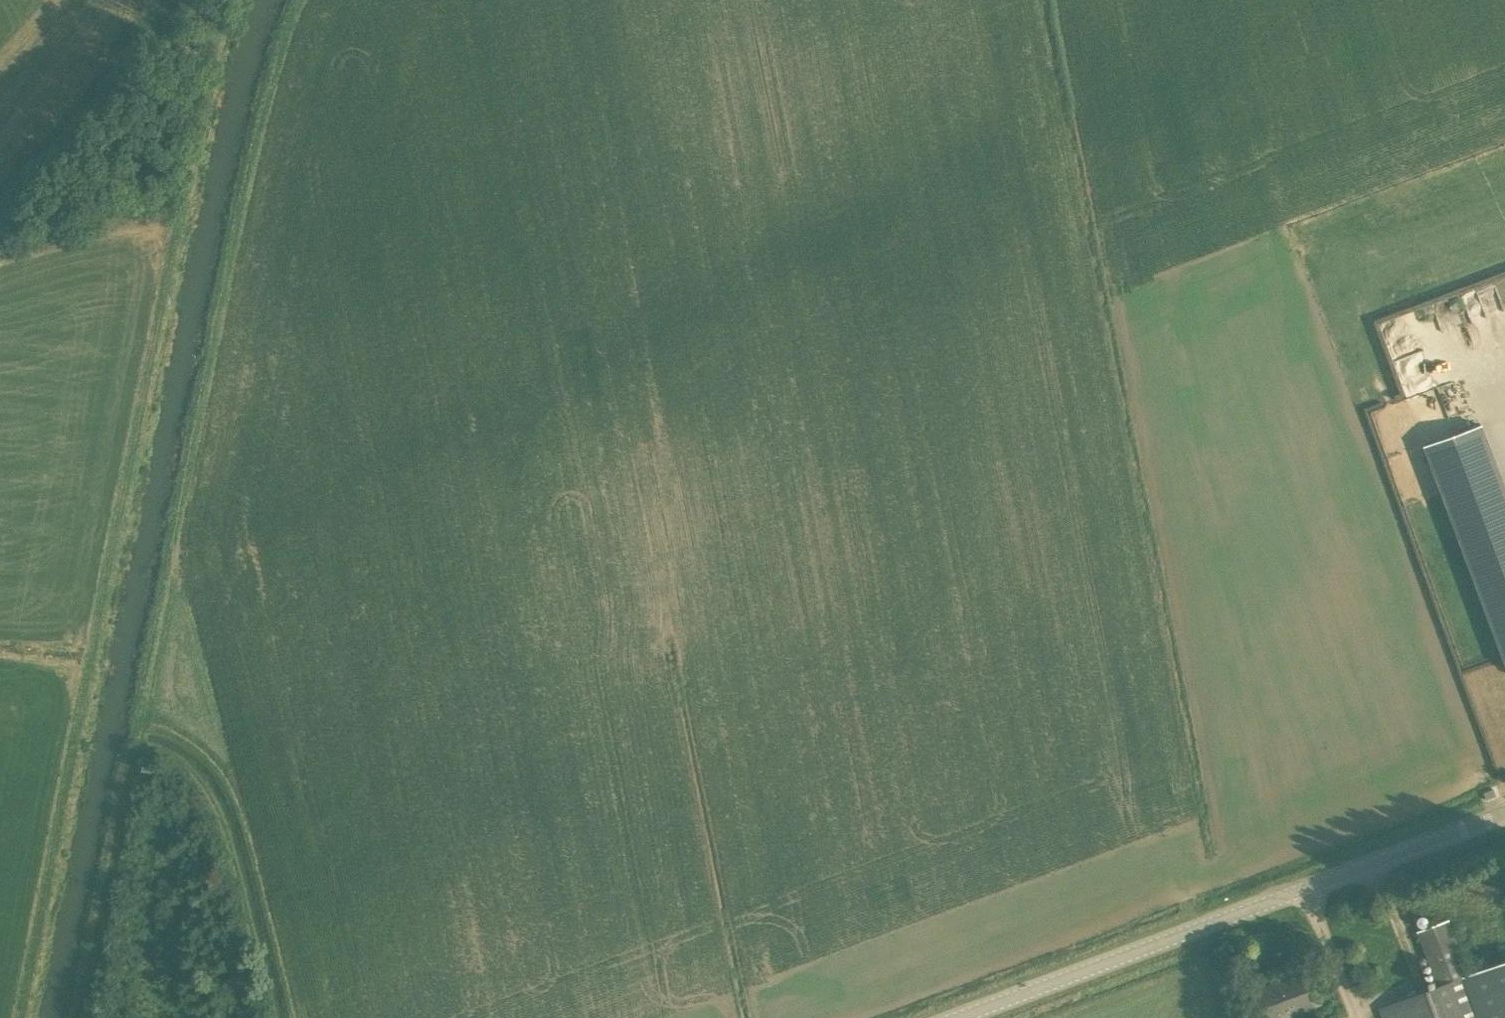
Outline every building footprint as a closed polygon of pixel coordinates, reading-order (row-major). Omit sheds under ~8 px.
[(1430,429),(1450,424),(1440,387),(1432,389),(1436,405),(1417,411),(1412,396),(1390,403),(1397,428),(1391,430),(1395,446),(1419,439),(1412,417),(1426,414),(1430,429)] [(1425,446),(1504,659),(1504,489),(1481,424),(1425,446)] [(1378,1010),(1382,1017),(1504,1017),(1504,960),(1470,974),(1449,919),(1416,932),(1437,987),(1378,1010)] [(1253,992),(1263,1017),(1278,1017),(1320,1003),(1309,972),(1253,992)]
